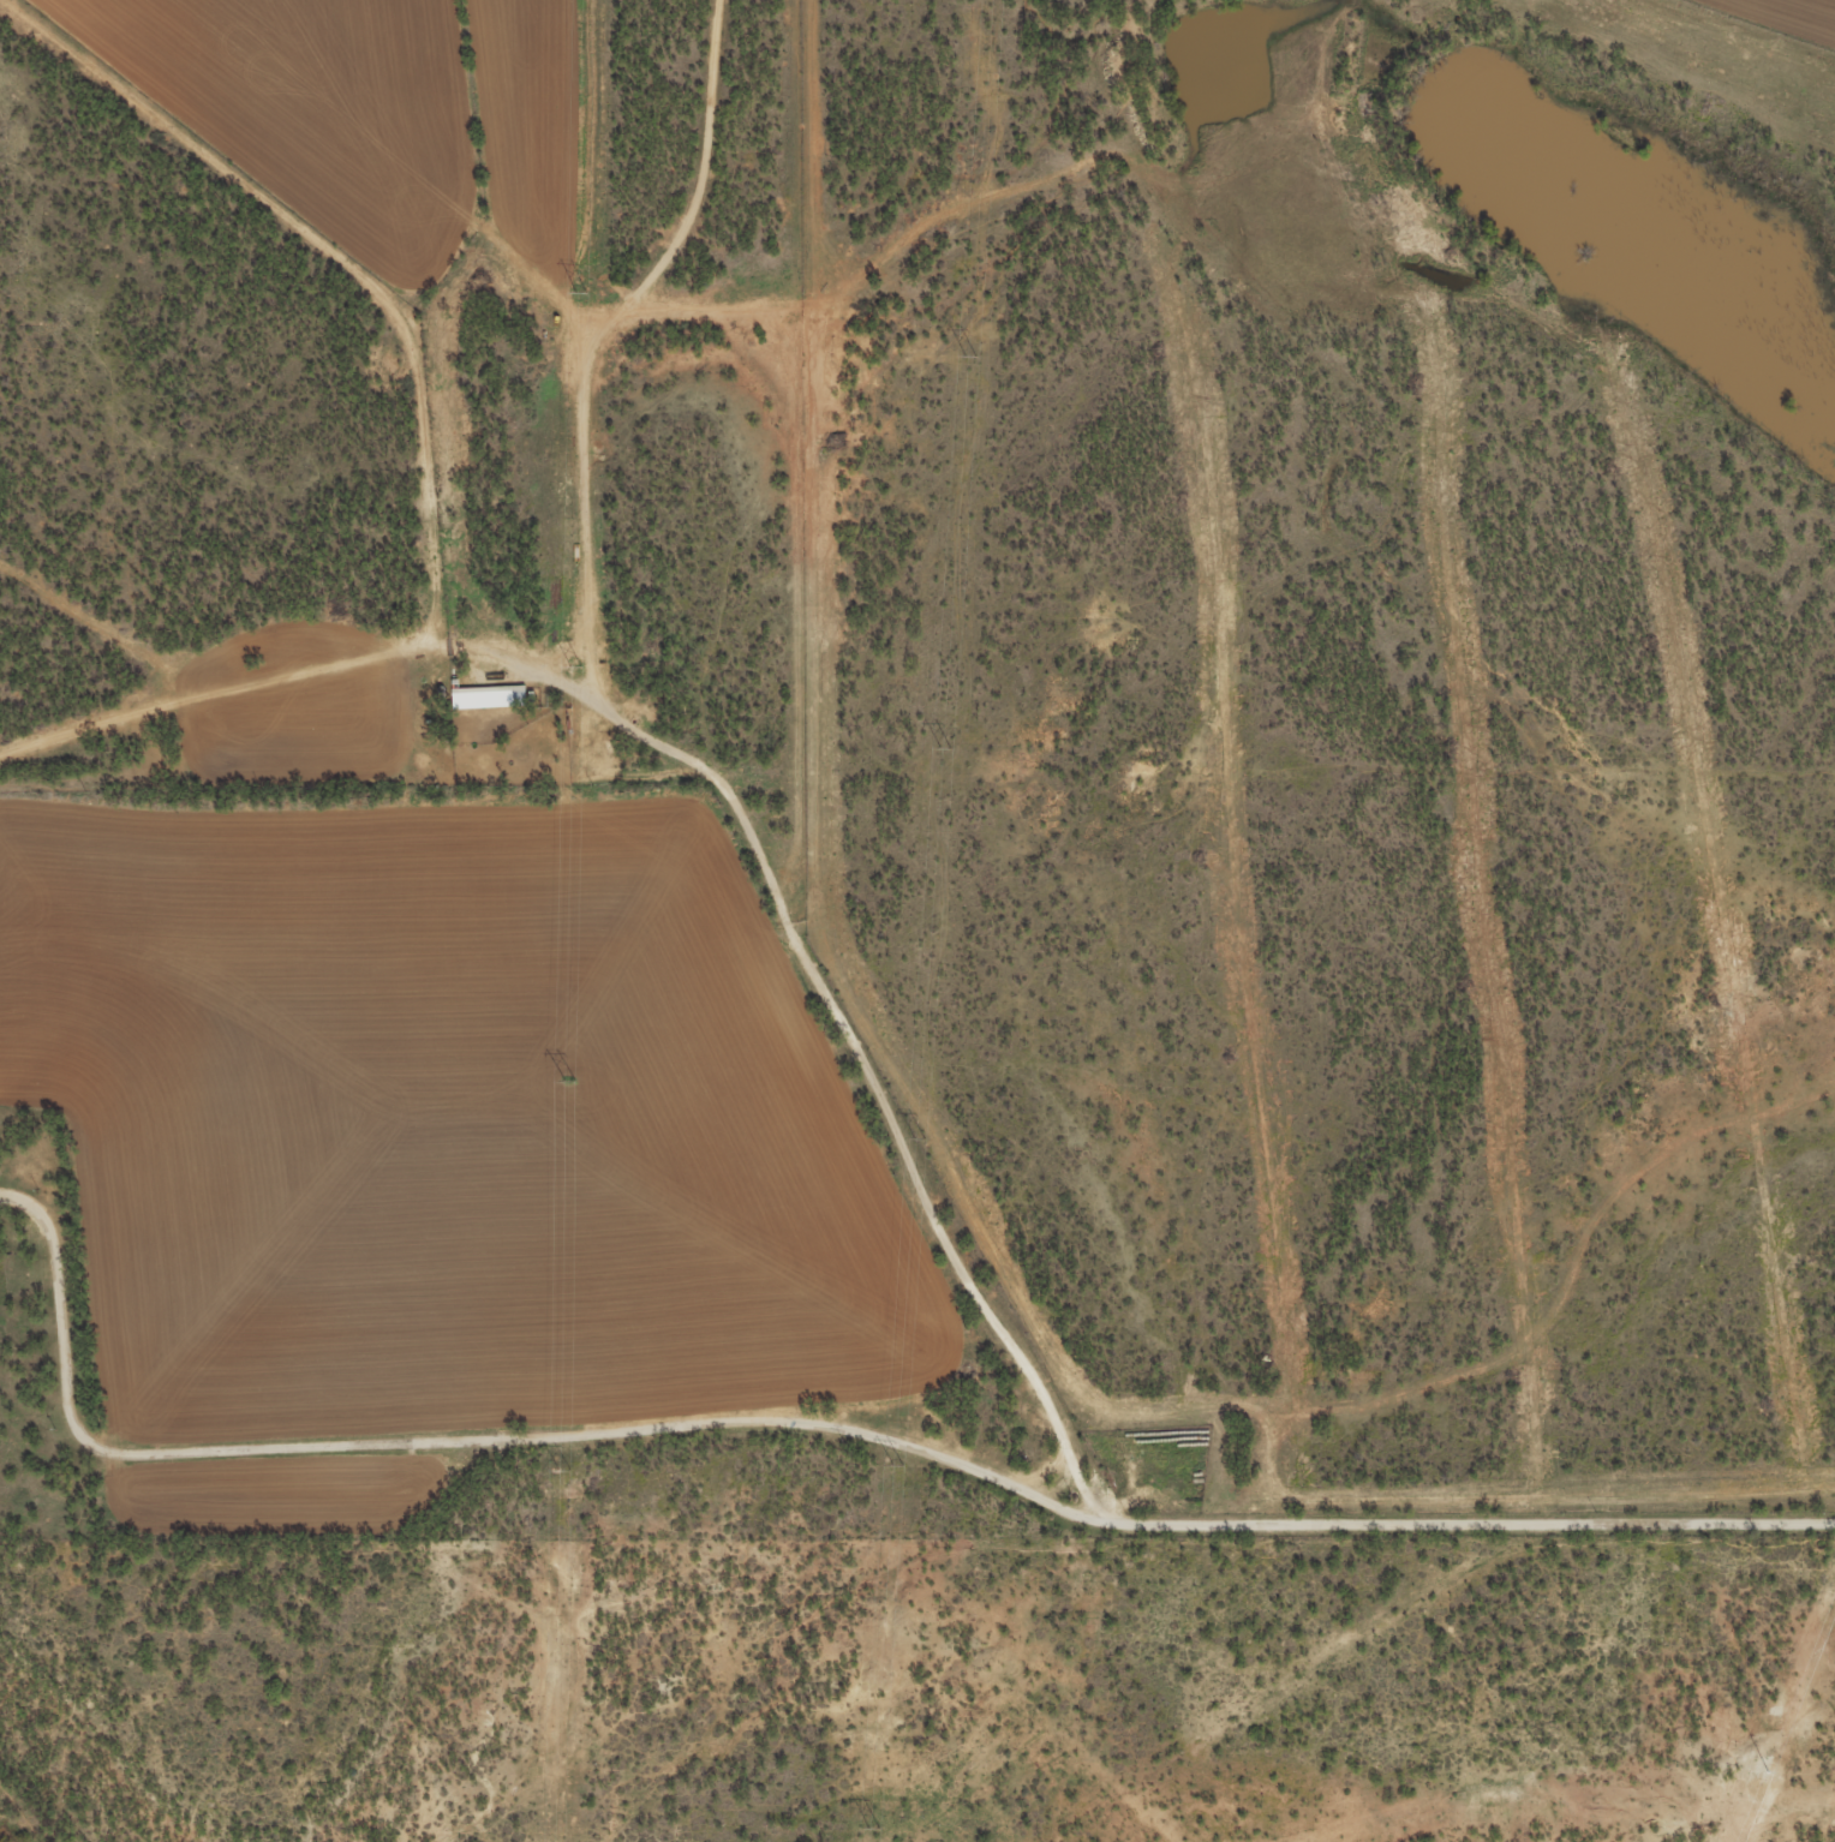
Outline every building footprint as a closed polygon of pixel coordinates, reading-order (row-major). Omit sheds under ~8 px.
[(453,720),(526,718),(525,697),(452,699),(453,720)]
